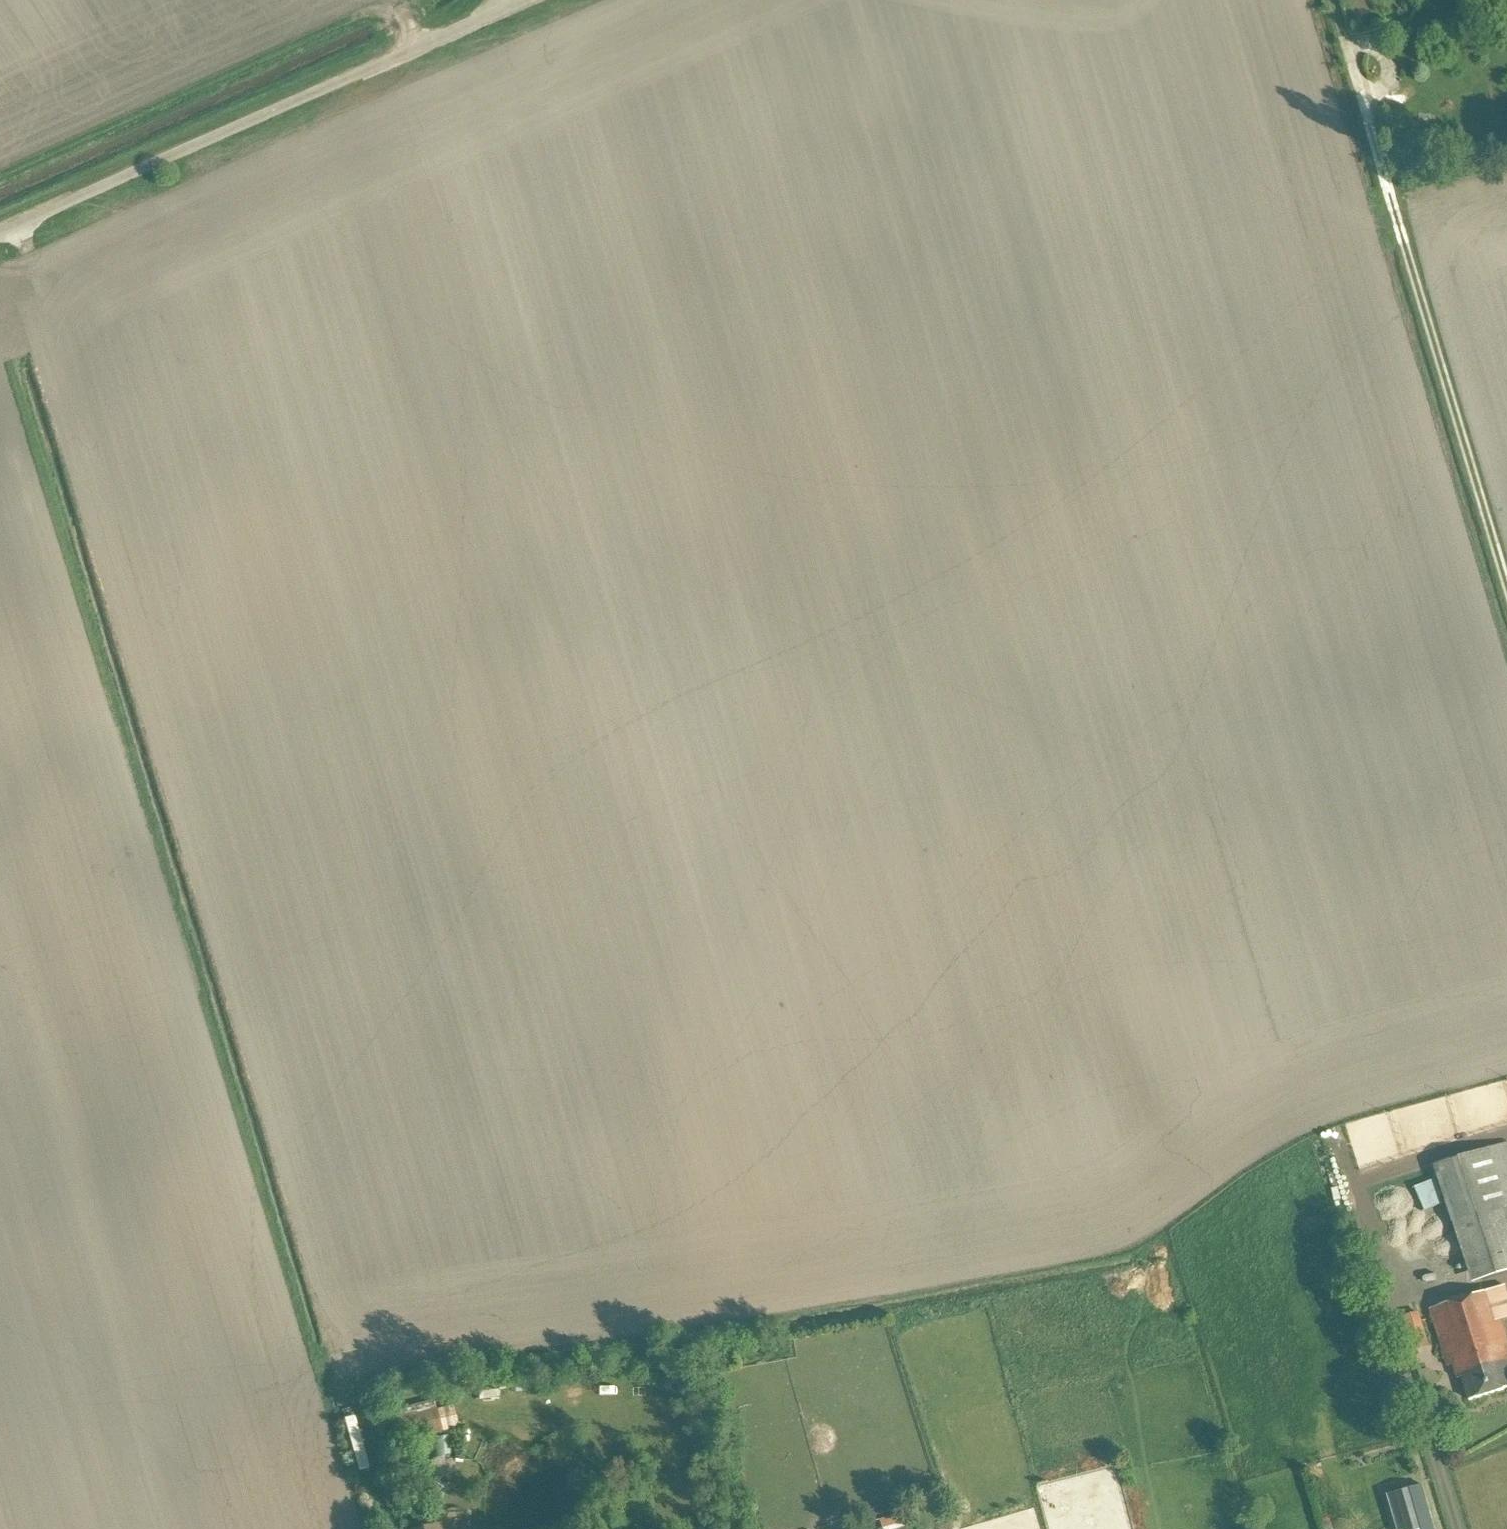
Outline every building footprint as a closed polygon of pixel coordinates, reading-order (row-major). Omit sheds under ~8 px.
[(1435,1165),(1470,1284),(1506,1273),(1506,1143),(1435,1165)] [(1434,1180),(1416,1187),(1424,1211),(1442,1205),(1434,1180)] [(1453,1367),(1457,1381),(1462,1379),(1469,1402),(1506,1390),(1506,1342),(1501,1322),(1506,1320),(1506,1296),(1504,1288),(1430,1311),(1448,1368),(1453,1367)] [(1419,1310),(1400,1318),(1413,1350),(1432,1343),(1419,1310)] [(434,1401),(394,1412),(403,1443),(443,1432),(434,1401)] [(454,1457),(451,1437),(431,1439),(434,1460),(454,1457)] [(1426,1512),(1407,1518),(1410,1528),(1430,1528),(1426,1512)] [(880,1521),(882,1528),(902,1528),(906,1528),(902,1515),(880,1521)]
